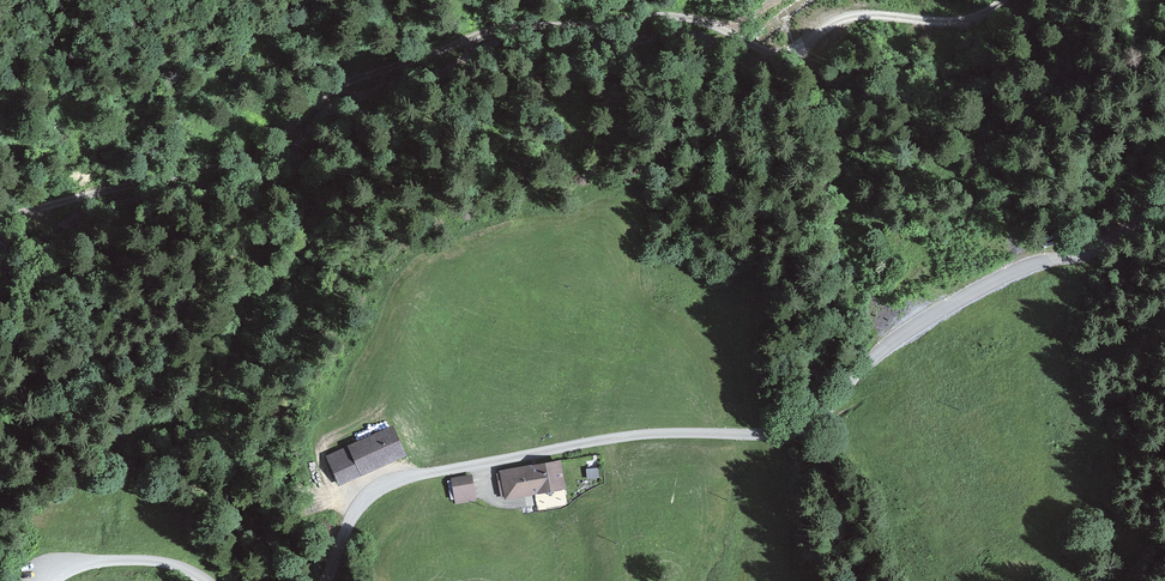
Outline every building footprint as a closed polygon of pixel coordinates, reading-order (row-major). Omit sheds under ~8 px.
[(393,427),(326,457),(339,486),(406,456),(393,427)] [(560,461),(498,472),(503,501),(565,490),(560,461)] [(598,467),(585,469),(587,480),(599,478),(598,467)] [(473,476),(452,479),(456,504),(477,501),(473,476)]
